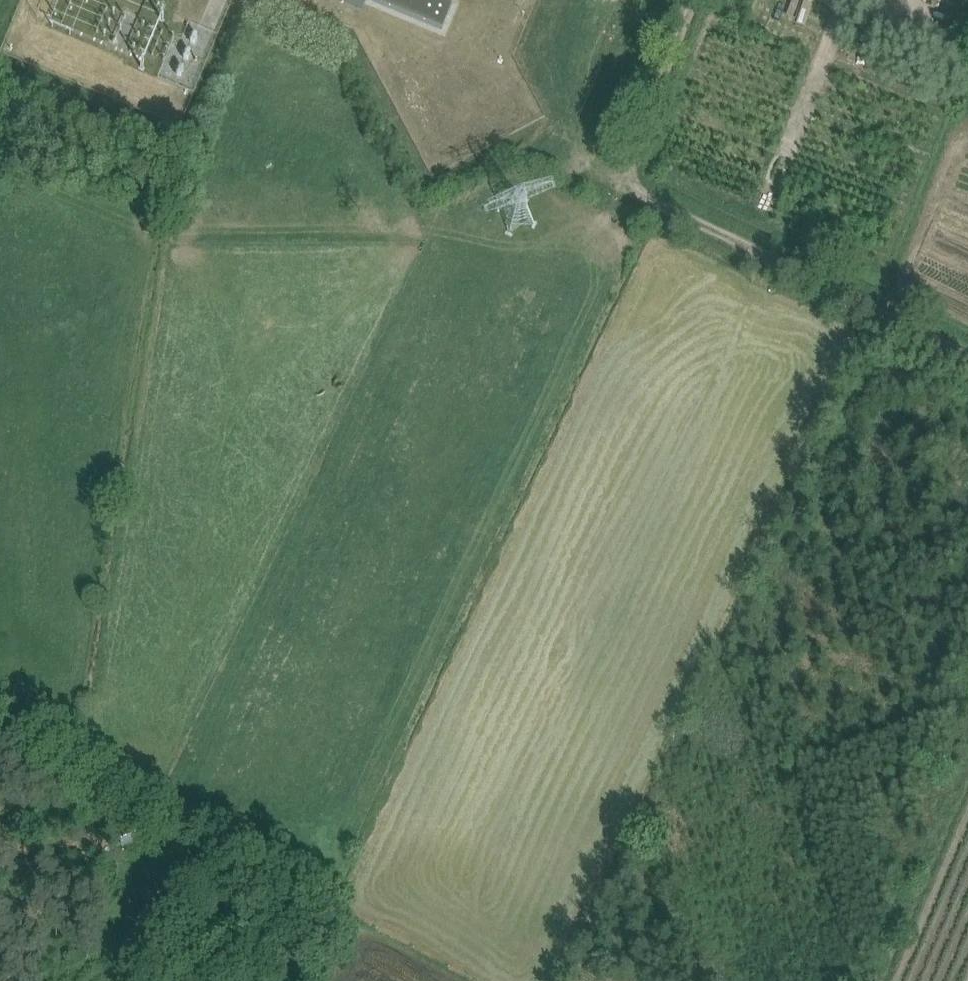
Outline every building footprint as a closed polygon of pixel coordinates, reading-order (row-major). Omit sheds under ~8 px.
[(372,0),(443,29),(453,4),(443,0),(372,0)] [(955,28),(967,33),(967,15),(960,12),(955,28)]
